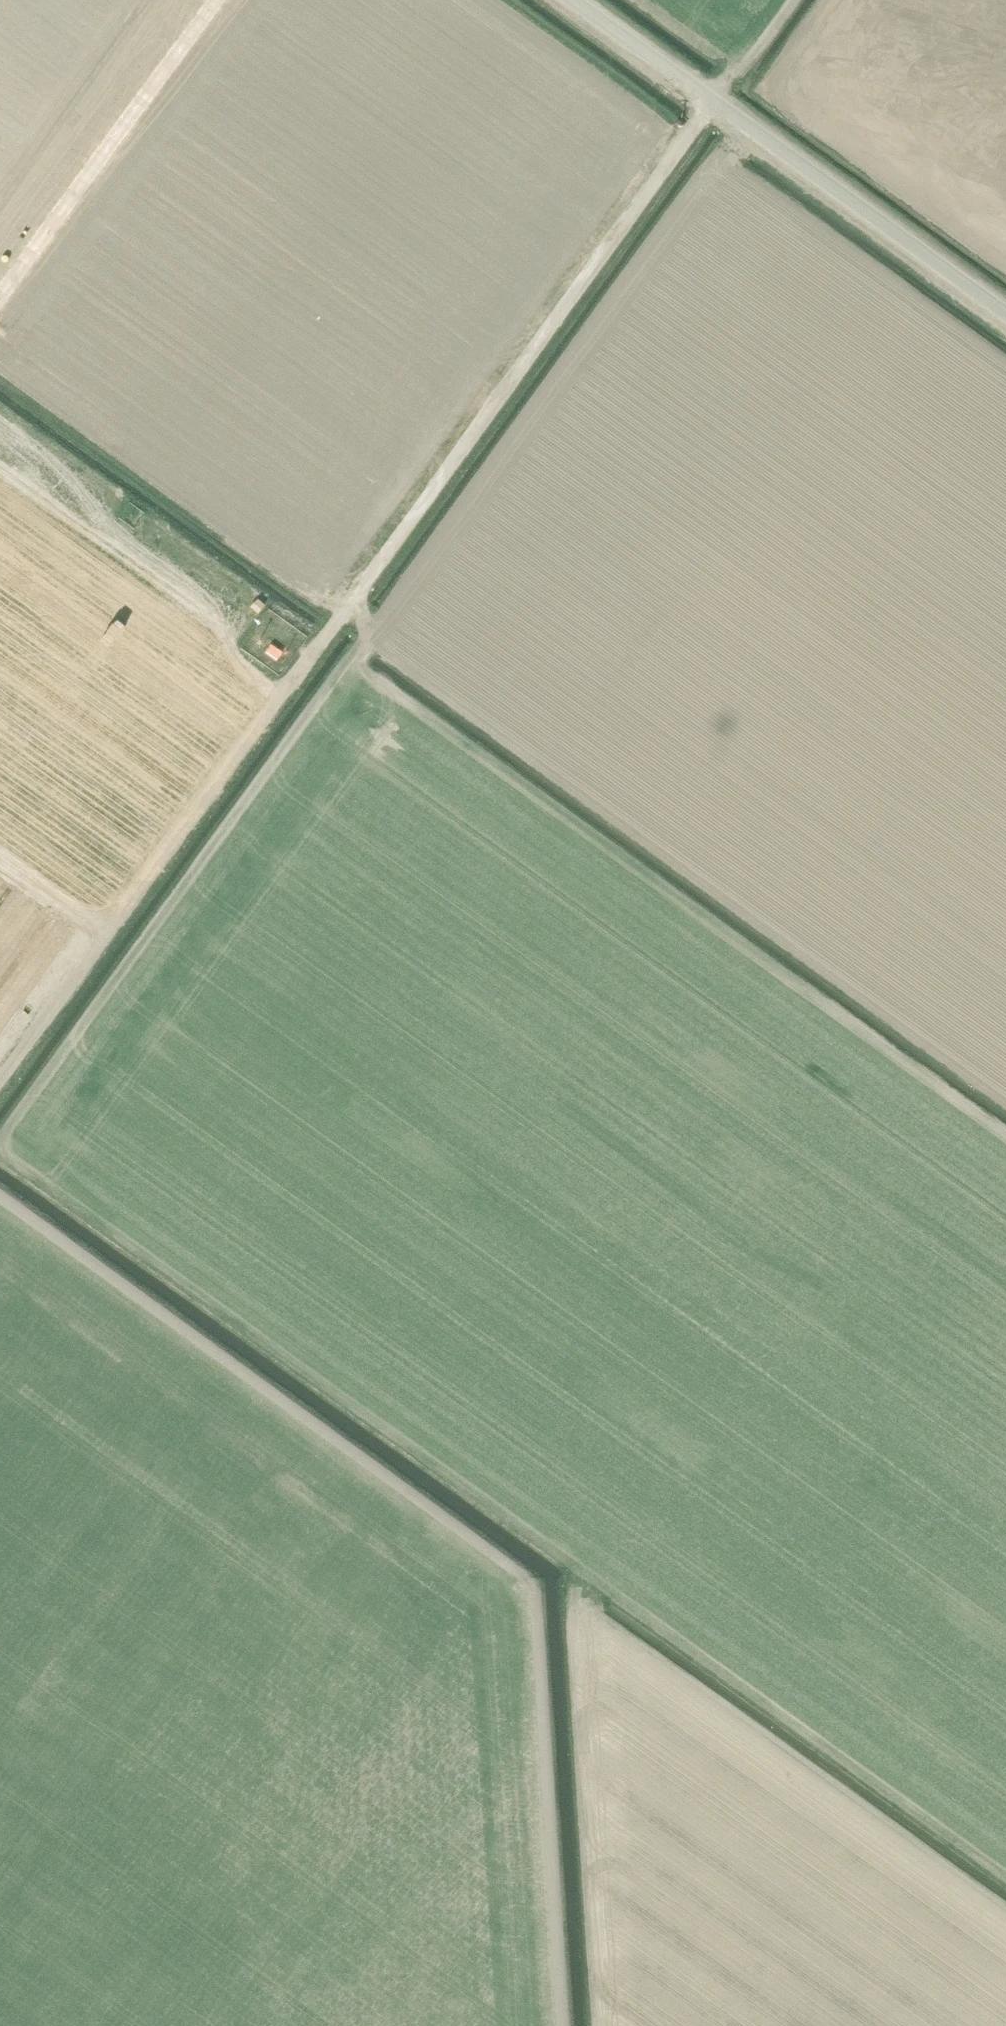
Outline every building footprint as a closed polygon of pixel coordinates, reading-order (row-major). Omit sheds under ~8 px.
[(272,646),(266,653),(277,661),(282,653),(272,646)]
